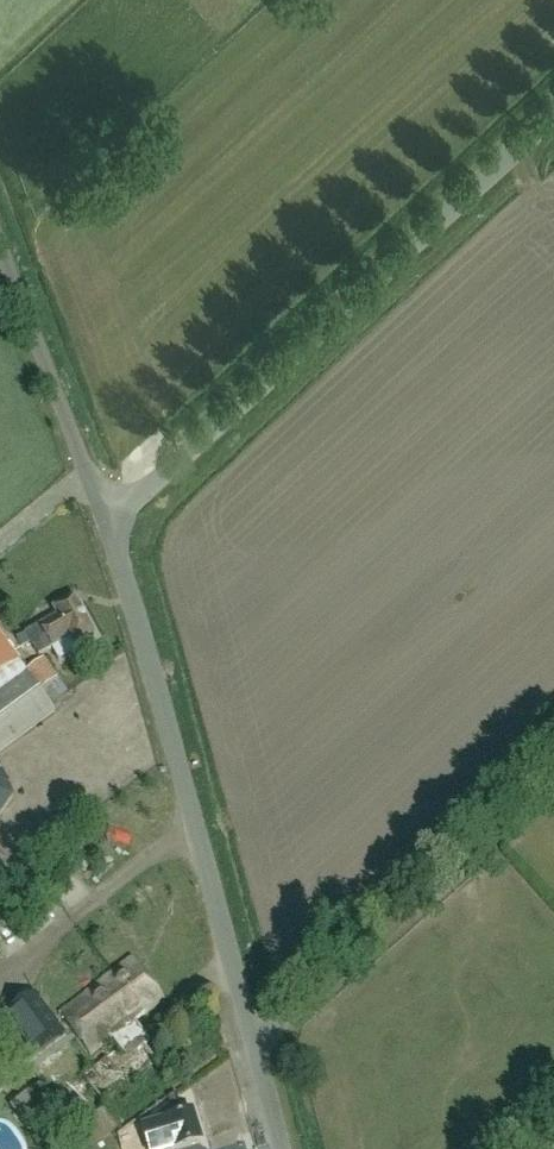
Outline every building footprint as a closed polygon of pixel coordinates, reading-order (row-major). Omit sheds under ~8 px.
[(37,659),(52,651),(58,663),(77,652),(74,646),(94,635),(74,598),(52,610),(56,617),(24,634),(37,659)] [(26,672),(0,637),(0,753),(55,712),(39,691),(57,678),(44,659),(26,672)] [(3,774),(0,774),(0,816),(13,799),(3,774)] [(111,1117),(166,1074),(144,1046),(149,1042),(134,1022),(163,1001),(133,960),(60,1014),(90,1055),(111,1039),(119,1049),(80,1078),(105,1110),(63,1139),(70,1148),(91,1148),(119,1129),(111,1117)] [(32,1058),(63,1035),(34,996),(3,1019),(32,1058)] [(71,1125),(42,1085),(9,1108),(38,1148),(71,1125)] [(147,1127),(155,1148),(181,1148),(200,1143),(191,1113),(166,1120),(166,1121),(147,1127)]
